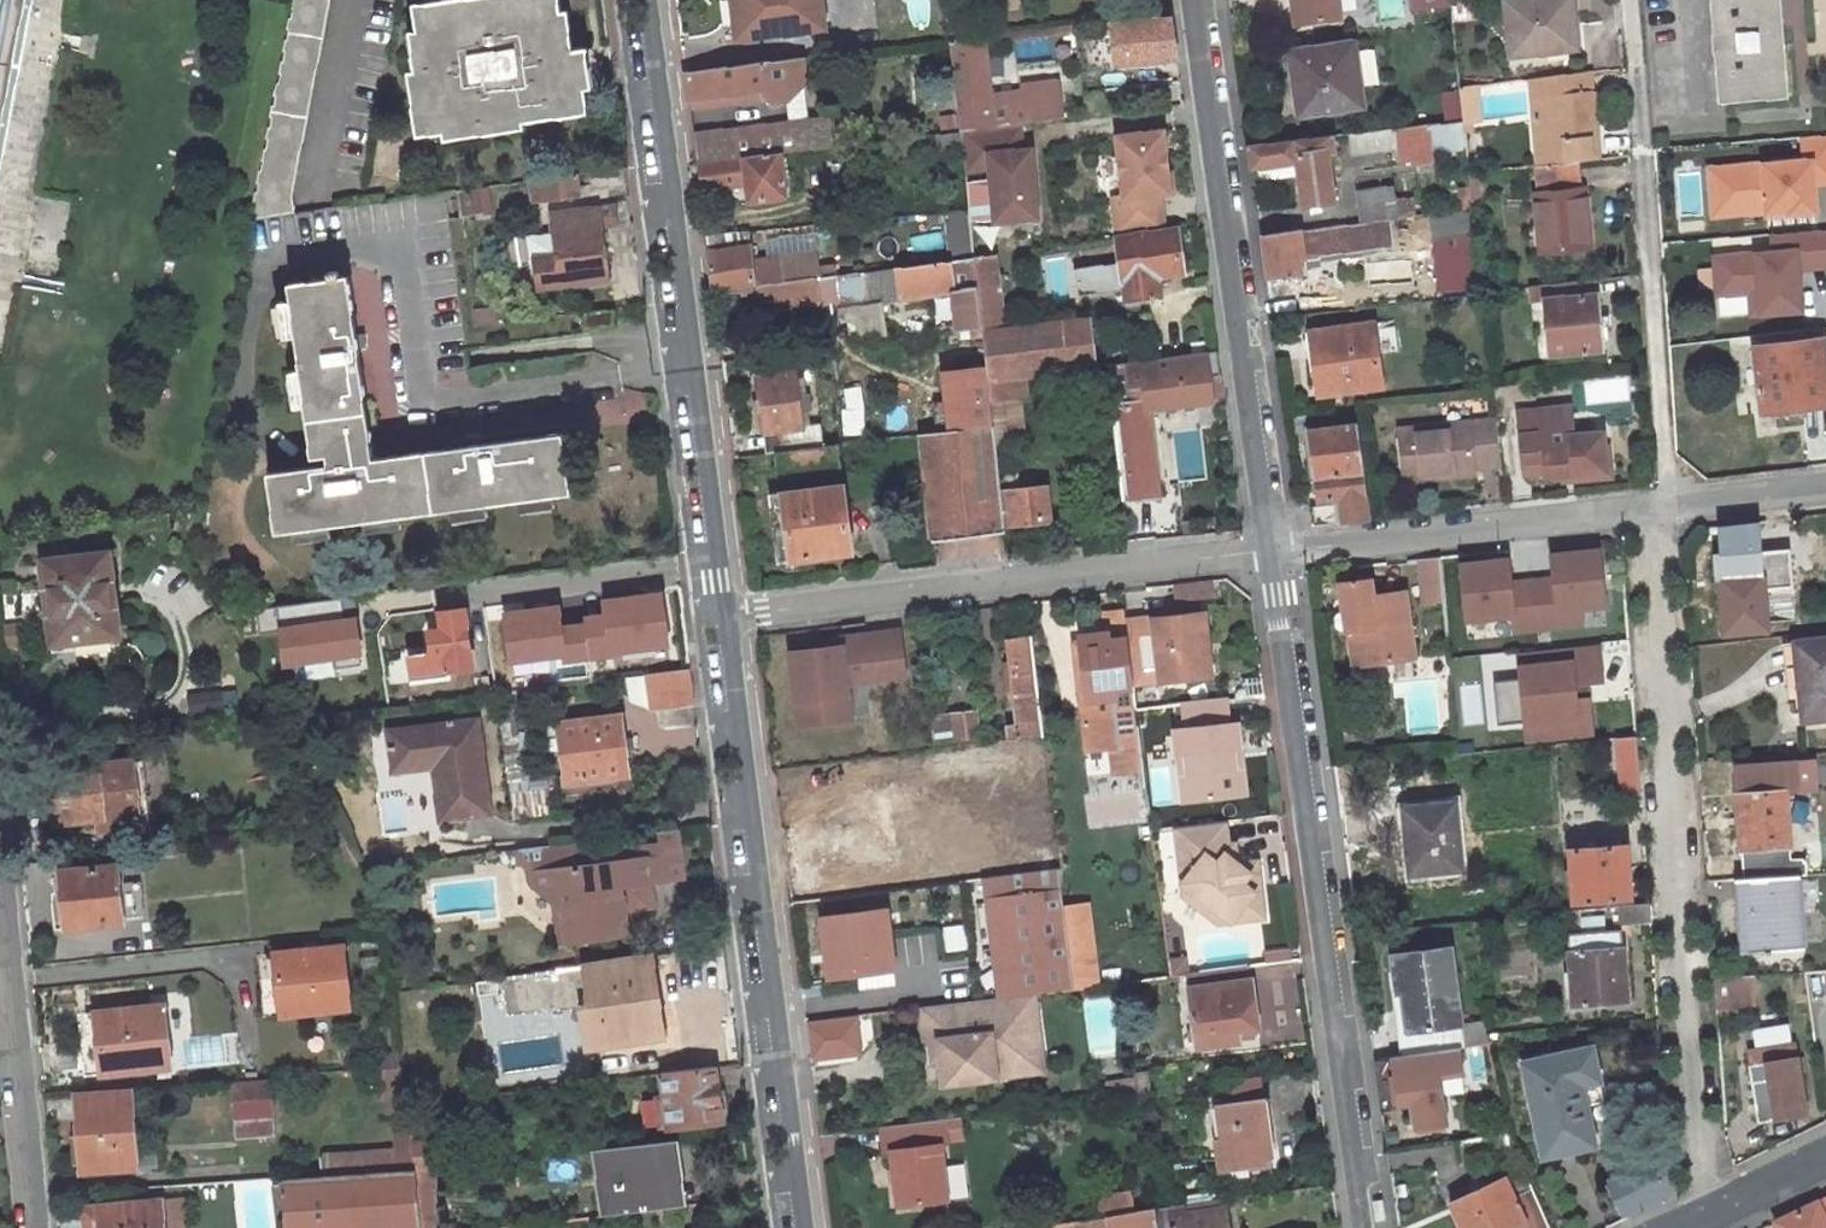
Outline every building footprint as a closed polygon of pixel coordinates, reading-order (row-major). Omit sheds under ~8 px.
[(20,71),(33,0),(0,0),(0,182),(20,71)] [(252,208),(292,204),(290,192),(329,0),(292,0),(252,208)] [(411,3),(419,70),(407,71),(415,135),(585,112),(576,50),(565,52),(558,0),(434,0),(411,3)] [(816,20),(813,0),(740,0),(744,30),(816,20)] [(1299,19),(1344,12),(1342,0),(1296,0),(1299,19)] [(1455,21),(1468,19),(1465,0),(1452,0),(1455,21)] [(1514,52),(1579,46),(1574,0),(1508,0),(1514,52)] [(1717,98),(1786,91),(1778,0),(1709,0),(1717,98)] [(1176,14),(1110,21),(1115,68),(1181,62),(1176,14)] [(1018,121),(1027,120),(1063,116),(1058,81),(1024,86),(1025,93),(990,97),(982,34),(951,37),(958,101),(961,128),(1018,121)] [(1296,74),(1305,135),(1322,133),(1344,130),(1370,128),(1363,85),(1380,82),(1374,47),(1356,50),(1355,40),(1299,48),(1303,74),(1296,74)] [(1303,74),(1299,48),(1292,48),(1296,74),(1303,74)] [(689,105),(763,95),(770,101),(786,99),(804,80),(802,56),(775,59),(684,70),(688,95),(689,105)] [(1597,119),(1593,67),(1574,68),(1561,70),(1568,156),(1593,154),(1590,120),(1597,119)] [(1078,77),(1083,114),(1102,111),(1098,75),(1078,77)] [(1475,93),(1474,79),(1460,80),(1461,95),(1475,93)] [(1448,119),(1463,117),(1463,107),(1447,108),(1448,119)] [(696,160),(779,150),(814,146),(835,143),(832,116),(693,135),(696,160)] [(1430,145),(1466,141),(1463,117),(1448,119),(1427,121),(1430,145)] [(1018,121),(961,128),(965,167),(989,164),(996,218),(1038,213),(1030,145),(1021,146),(1018,121)] [(1370,128),(1344,130),(1347,149),(1398,145),(1400,162),(1433,159),(1430,145),(1427,121),(1370,128)] [(1161,129),(1115,134),(1123,193),(1112,195),(1117,233),(1164,227),(1159,190),(1169,189),(1161,129)] [(1260,177),(1301,173),(1306,203),(1333,199),(1322,133),(1305,135),(1250,141),(1253,164),(1258,164),(1260,177)] [(1800,158),(1815,157),(1817,187),(1825,186),(1825,133),(1798,135),(1800,158)] [(779,150),(696,160),(699,189),(744,183),(746,199),(784,194),(779,150)] [(1800,158),(1759,161),(1764,215),(1764,220),(1819,216),(1817,187),(1815,157),(1800,158)] [(1530,193),(1537,251),(1592,246),(1586,188),(1578,189),(1574,159),(1571,159),(1535,164),(1538,192),(1530,193)] [(1759,161),(1705,165),(1710,219),(1764,215),(1759,161)] [(1469,171),(1471,193),(1473,205),(1485,204),(1482,170),(1469,171)] [(541,198),(578,194),(575,171),(549,174),(530,177),(533,196),(541,195),(541,198)] [(1395,182),(1359,188),(1363,218),(1385,215),(1414,212),(1412,202),(1406,198),(1405,193),(1396,194),(1395,182)] [(454,185),(457,202),(468,200),(465,184),(454,185)] [(1449,208),(1464,206),(1473,205),(1471,193),(1448,195),(1449,208)] [(574,212),(550,216),(553,229),(532,232),(535,259),(536,267),(538,283),(560,280),(607,274),(599,222),(616,221),(613,203),(597,206),(596,202),(573,205),(574,212)] [(1473,284),(1464,206),(1449,208),(1444,208),(1428,210),(1438,289),(1473,284)] [(1363,218),(1262,231),(1268,273),(1311,267),(1309,258),(1324,256),(1323,249),(1388,240),(1385,215),(1363,218)] [(1164,227),(1117,233),(1120,259),(1074,265),(1078,292),(1124,286),(1125,293),(1159,289),(1156,270),(1181,266),(1176,225),(1164,227)] [(747,228),(705,234),(712,289),(746,284),(758,283),(819,274),(815,249),(751,258),(747,228)] [(1768,250),(1799,248),(1801,270),(1825,268),(1825,231),(1767,235),(1768,250)] [(532,232),(525,233),(528,260),(535,259),(532,232)] [(1768,250),(1711,254),(1714,299),(1748,296),(1749,317),(1804,313),(1801,270),(1799,248),(1768,250)] [(975,253),(980,309),(1003,306),(996,250),(975,253)] [(907,294),(951,288),(956,329),(982,326),(980,309),(975,253),(903,263),(907,294)] [(893,264),(898,295),(907,294),(903,263),(893,264)] [(327,273),(287,278),(309,451),(324,449),(326,462),(265,469),(273,529),(566,491),(559,432),(371,456),(346,269),(337,271),(336,264),(326,265),(327,273)] [(819,274),(758,283),(759,294),(761,306),(835,296),(837,304),(860,300),(856,269),(819,274)] [(1550,351),(1601,346),(1595,277),(1528,284),(1530,298),(1545,297),(1550,351)] [(746,284),(747,295),(759,294),(758,283),(746,284)] [(610,304),(580,307),(583,331),(613,327),(610,304)] [(1003,306),(980,309),(982,326),(1005,322),(1003,306)] [(1095,364),(1086,311),(1062,314),(1071,367),(1095,364)] [(1026,373),(1071,367),(1062,314),(1046,317),(1005,322),(982,326),(987,378),(1026,373)] [(1375,321),(1306,330),(1313,388),(1324,386),(1325,392),(1383,384),(1375,321)] [(1753,342),(1761,417),(1787,413),(1788,417),(1803,416),(1802,402),(1825,399),(1825,375),(1822,335),(1753,342)] [(1216,347),(1104,363),(1121,498),(1155,493),(1144,407),(1211,397),(1211,393),(1223,392),(1216,348),(1216,347)] [(1023,438),(1019,396),(1029,395),(1026,373),(987,378),(988,387),(990,409),(991,417),(992,420),(992,422),(994,441),(1023,438)] [(799,426),(792,374),(754,379),(764,452),(765,451),(772,451),(818,445),(815,423),(799,426)] [(975,389),(979,419),(991,417),(990,409),(988,387),(975,389)] [(1564,405),(1514,410),(1520,458),(1521,458),(1523,471),(1544,469),(1545,473),(1562,471),(1602,467),(1599,443),(1597,430),(1568,433),(1564,405)] [(1404,478),(1475,470),(1474,465),(1499,462),(1494,416),(1398,427),(1404,478)] [(914,432),(927,540),(1003,531),(1002,523),(999,489),(994,441),(992,422),(914,432)] [(1311,429),(1317,475),(1319,496),(1341,494),(1341,499),(1310,503),(1312,522),(1366,515),(1361,469),(1355,423),(1311,429)] [(1562,471),(1563,478),(1609,472),(1604,442),(1599,443),(1602,467),(1562,471)] [(775,472),(836,464),(833,443),(818,445),(772,451),(775,472)] [(1049,517),(1044,483),(999,489),(1002,523),(1049,517)] [(841,484),(769,494),(778,561),(786,571),(823,566),(822,553),(849,549),(841,484)] [(1764,595),(1764,587),(1794,584),(1792,544),(1792,543),(1790,543),(1720,549),(1722,575),(1726,626),(1766,624),(1764,595)] [(107,549),(42,557),(51,639),(117,632),(107,549)] [(1416,557),(1420,600),(1443,598),(1439,554),(1416,557)] [(1233,575),(1192,581),(1195,600),(1235,594),(1233,575)] [(1369,580),(1340,583),(1346,629),(1350,628),(1354,663),(1410,655),(1402,600),(1373,603),(1369,580)] [(1764,595),(1795,592),(1794,584),(1764,587),(1764,595)] [(558,606),(501,613),(507,666),(559,660),(559,663),(671,650),(664,588),(599,596),(601,614),(582,617),(583,623),(561,626),(558,606)] [(1540,607),(1471,616),(1477,686),(1548,679),(1540,607)] [(469,666),(462,610),(437,613),(440,633),(425,635),(428,656),(406,659),(409,682),(431,678),(448,676),(447,669),(469,666)] [(1192,614),(1124,622),(1126,638),(1131,685),(1199,676),(1192,614)] [(356,616),(275,628),(281,669),(361,657),(356,616)] [(827,645),(788,651),(797,724),(850,717),(846,681),(903,673),(897,628),(838,636),(840,644),(827,645)] [(1793,635),(1795,659),(1797,682),(1806,681),(1808,702),(1809,713),(1825,711),(1825,631),(1793,635)] [(1131,685),(1126,638),(1110,640),(1108,632),(1081,636),(1082,640),(1075,642),(1078,659),(1085,658),(1090,693),(1090,698),(1131,693),(1131,685)] [(826,637),(827,645),(840,644),(838,636),(826,637)] [(1038,636),(1002,637),(1007,740),(1042,738),(1038,636)] [(1078,659),(1082,694),(1090,693),(1085,658),(1078,659)] [(1782,705),(1808,702),(1806,681),(1797,682),(1795,659),(1778,660),(1782,705)] [(688,665),(649,670),(632,672),(635,696),(648,703),(653,702),(654,704),(693,699),(688,665)] [(1236,767),(1233,747),(1242,745),(1239,718),(1230,719),(1228,698),(1180,704),(1182,725),(1174,726),(1178,753),(1186,752),(1189,778),(1206,793),(1207,797),(1247,793),(1244,766),(1236,767)] [(935,745),(983,739),(979,711),(932,717),(935,745)] [(619,715),(557,723),(564,780),(626,772),(619,715)] [(475,723),(387,734),(393,773),(432,768),(439,821),(488,815),(475,723)] [(1640,789),(1636,733),(1636,732),(1617,734),(1618,743),(1622,790),(1640,789)] [(1617,734),(1597,736),(1598,745),(1618,743),(1617,734)] [(1233,747),(1236,767),(1244,766),(1242,745),(1233,747)] [(154,816),(146,751),(134,752),(142,817),(154,816)] [(55,816),(101,810),(102,821),(142,817),(134,752),(48,763),(51,783),(53,795),(55,816)] [(1206,793),(1189,778),(1186,752),(1178,753),(1183,800),(1207,797),(1206,793)] [(1737,789),(1743,873),(1798,869),(1805,869),(1803,855),(1792,855),(1785,793),(1792,793),(1791,777),(1778,779),(1779,785),(1737,789)] [(1108,785),(1115,833),(1149,828),(1142,780),(1108,785)] [(43,783),(45,796),(53,795),(51,783),(43,783)] [(1567,814),(1597,811),(1596,792),(1565,795),(1567,814)] [(1403,803),(1408,869),(1459,864),(1453,797),(1403,803)] [(1181,882),(1228,919),(1264,916),(1258,866),(1246,867),(1230,855),(1229,843),(1227,820),(1174,826),(1181,882)] [(675,827),(516,848),(518,860),(534,873),(529,882),(551,900),(561,909),(552,924),(565,929),(567,942),(608,937),(607,929),(623,908),(640,906),(651,891),(649,880),(681,876),(675,827)] [(1569,845),(1573,906),(1579,905),(1618,901),(1630,900),(1625,840),(1569,845)] [(1247,860),(1236,852),(1234,842),(1229,843),(1230,855),(1246,867),(1258,866),(1257,859),(1247,860)] [(60,875),(51,876),(55,927),(120,921),(114,863),(58,867),(60,875)] [(1074,985),(1059,865),(985,874),(1000,994),(1030,990),(1074,985)] [(1803,943),(1798,869),(1743,873),(1748,947),(1803,943)] [(1228,919),(1181,882),(1183,895),(1215,921),(1228,919)] [(652,904),(651,891),(640,906),(652,904)] [(1630,900),(1618,901),(1620,920),(1649,918),(1648,898),(1630,900)] [(552,924),(561,909),(551,900),(552,924)] [(1573,999),(1622,996),(1616,921),(1581,924),(1579,905),(1573,906),(1566,907),(1573,999)] [(608,937),(626,935),(623,908),(607,929),(608,937)] [(890,908),(817,917),(825,983),(899,974),(890,908)] [(567,942),(565,929),(552,924),(554,944),(567,942)] [(1460,1024),(1447,946),(1393,954),(1398,992),(1403,991),(1413,1050),(1428,1048),(1432,1047),(1486,1038),(1485,1028),(1483,1020),(1460,1024)] [(345,1007),(339,947),(276,953),(259,955),(265,1015),(282,1013),(345,1007)] [(654,1009),(647,954),(509,972),(514,1008),(577,999),(584,1046),(665,1036),(662,1008),(654,1009)] [(1186,989),(1193,1045),(1235,1039),(1234,1031),(1257,1028),(1250,980),(1248,980),(1245,963),(1187,971),(1190,988),(1186,989)] [(1750,969),(1713,971),(1715,1002),(1752,1000),(1750,969)] [(498,974),(503,1009),(514,1008),(509,972),(498,974)] [(921,1039),(936,1038),(942,1080),(993,1074),(1017,1071),(1014,1052),(1037,1049),(1030,990),(1000,994),(916,1004),(921,1039)] [(99,1073),(167,1067),(161,1007),(93,1012),(78,1014),(85,1074),(99,1073)] [(864,1055),(859,1016),(806,1023),(812,1062),(864,1055)] [(1802,1107),(1793,1037),(1753,1042),(1755,1057),(1749,1058),(1754,1097),(1771,1094),(1773,1111),(1802,1107)] [(1587,1099),(1583,1079),(1600,1075),(1593,1042),(1523,1058),(1536,1119),(1588,1104),(1587,1099)] [(1413,1050),(1374,1057),(1380,1102),(1412,1097),(1416,1122),(1443,1117),(1432,1047),(1428,1048),(1413,1050)] [(1014,1052),(1017,1071),(1040,1069),(1037,1049),(1014,1052)] [(666,1128),(720,1120),(712,1063),(658,1070),(666,1128)] [(1583,1079),(1587,1099),(1604,1096),(1600,1075),(1583,1079)] [(234,1081),(238,1129),(274,1127),(269,1079),(234,1081)] [(72,1095),(78,1159),(109,1156),(110,1168),(134,1166),(127,1091),(72,1095)] [(1754,1097),(1757,1113),(1773,1111),(1771,1094),(1754,1097)] [(1264,1095),(1220,1102),(1225,1134),(1217,1135),(1221,1169),(1273,1161),(1264,1095)] [(1225,1134),(1220,1102),(1213,1103),(1217,1135),(1225,1134)] [(1543,1151),(1595,1139),(1588,1104),(1536,1119),(1543,1151)] [(891,1149),(899,1202),(947,1196),(940,1145),(948,1143),(944,1116),(943,1116),(882,1124),(886,1150),(891,1149)] [(659,1140),(667,1204),(678,1203),(670,1138),(668,1138),(659,1140)] [(410,1147),(412,1167),(429,1165),(435,1165),(432,1139),(409,1141),(410,1147)] [(596,1212),(667,1204),(659,1140),(587,1148),(596,1212)] [(410,1147),(319,1156),(320,1174),(412,1167),(410,1147)] [(1666,1152),(1604,1181),(1619,1210),(1670,1186),(1666,1152)] [(79,1171),(110,1168),(109,1156),(78,1159),(79,1171)] [(1524,1163),(1449,1197),(1464,1227),(1498,1227),(1523,1215),(1529,1227),(1553,1227),(1524,1163)] [(418,1227),(436,1227),(429,1165),(412,1167),(418,1227)] [(412,1167),(320,1174),(280,1177),(285,1227),(418,1227),(412,1167)] [(1777,1217),(1782,1227),(1825,1227),(1825,1195),(1777,1217)] [(83,1207),(85,1227),(162,1227),(158,1200),(83,1207)] [(1184,1218),(1182,1203),(1152,1207),(1155,1227),(1227,1227),(1223,1205),(1204,1207),(1205,1214),(1184,1218)] [(1121,1219),(1123,1227),(1155,1227),(1152,1207),(1144,1209),(1145,1215),(1121,1219)]
